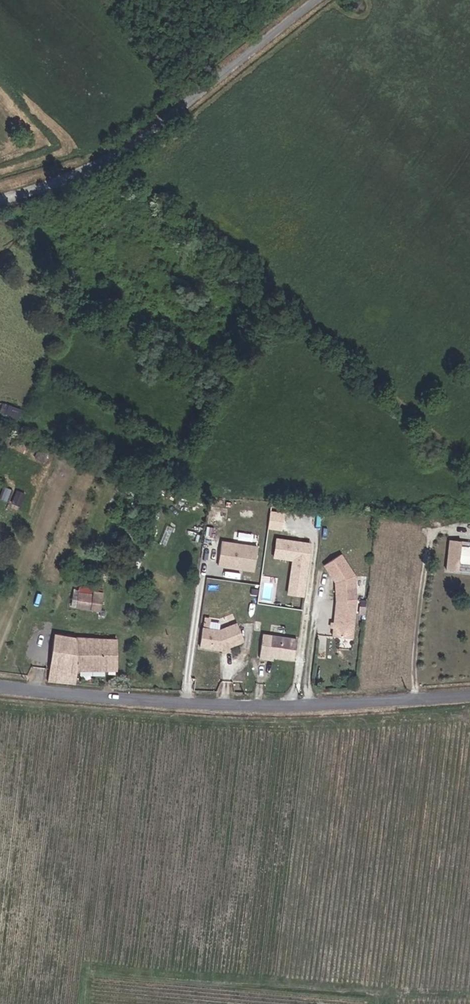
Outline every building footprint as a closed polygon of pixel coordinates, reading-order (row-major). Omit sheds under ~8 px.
[(306,596),(311,540),(274,536),(272,557),(291,558),(287,595),(306,596)] [(448,538),(445,571),(469,573),(469,545),(462,545),(462,539),(448,538)] [(217,566),(255,569),(257,542),(220,539),(217,566)] [(351,642),(354,602),(351,579),(337,557),(321,568),(332,585),(334,603),(331,639),(351,642)] [(79,607),(81,593),(74,592),(72,606),(79,607)] [(93,610),(96,595),(81,593),(79,607),(93,610)] [(228,650),(244,643),(237,626),(219,633),(208,632),(203,631),(202,631),(199,650),(221,653),(228,650)] [(117,671),(117,655),(109,655),(109,640),(100,639),(54,634),(48,682),(76,685),(76,670),(117,671)] [(294,661),(296,640),(262,636),(259,660),(268,661),(269,658),(272,659),(294,661)] [(117,655),(118,641),(109,640),(109,655),(117,655)]
